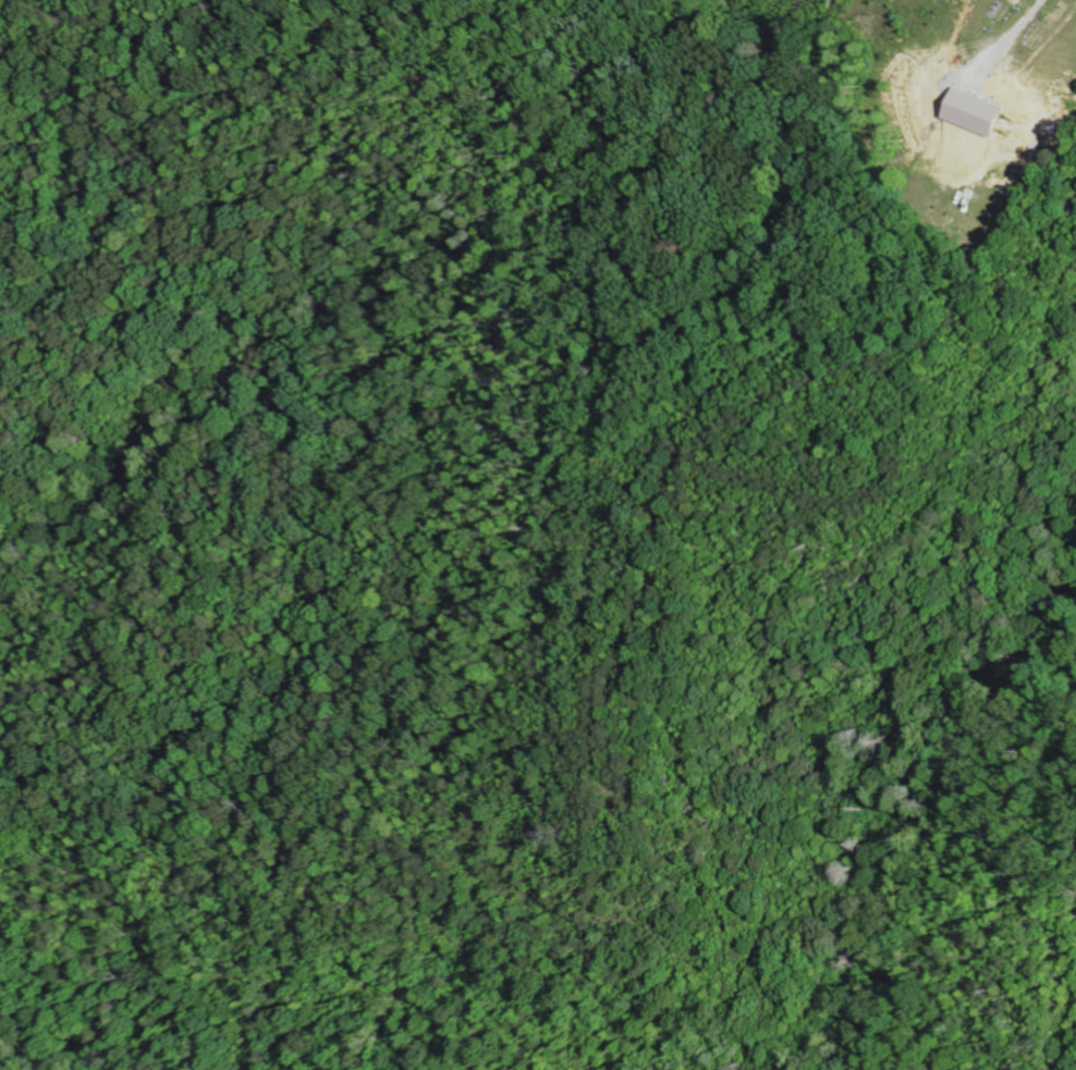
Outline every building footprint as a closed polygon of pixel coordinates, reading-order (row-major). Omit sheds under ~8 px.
[(951,119),(1003,139),(1015,109),(963,89),(951,119)]
